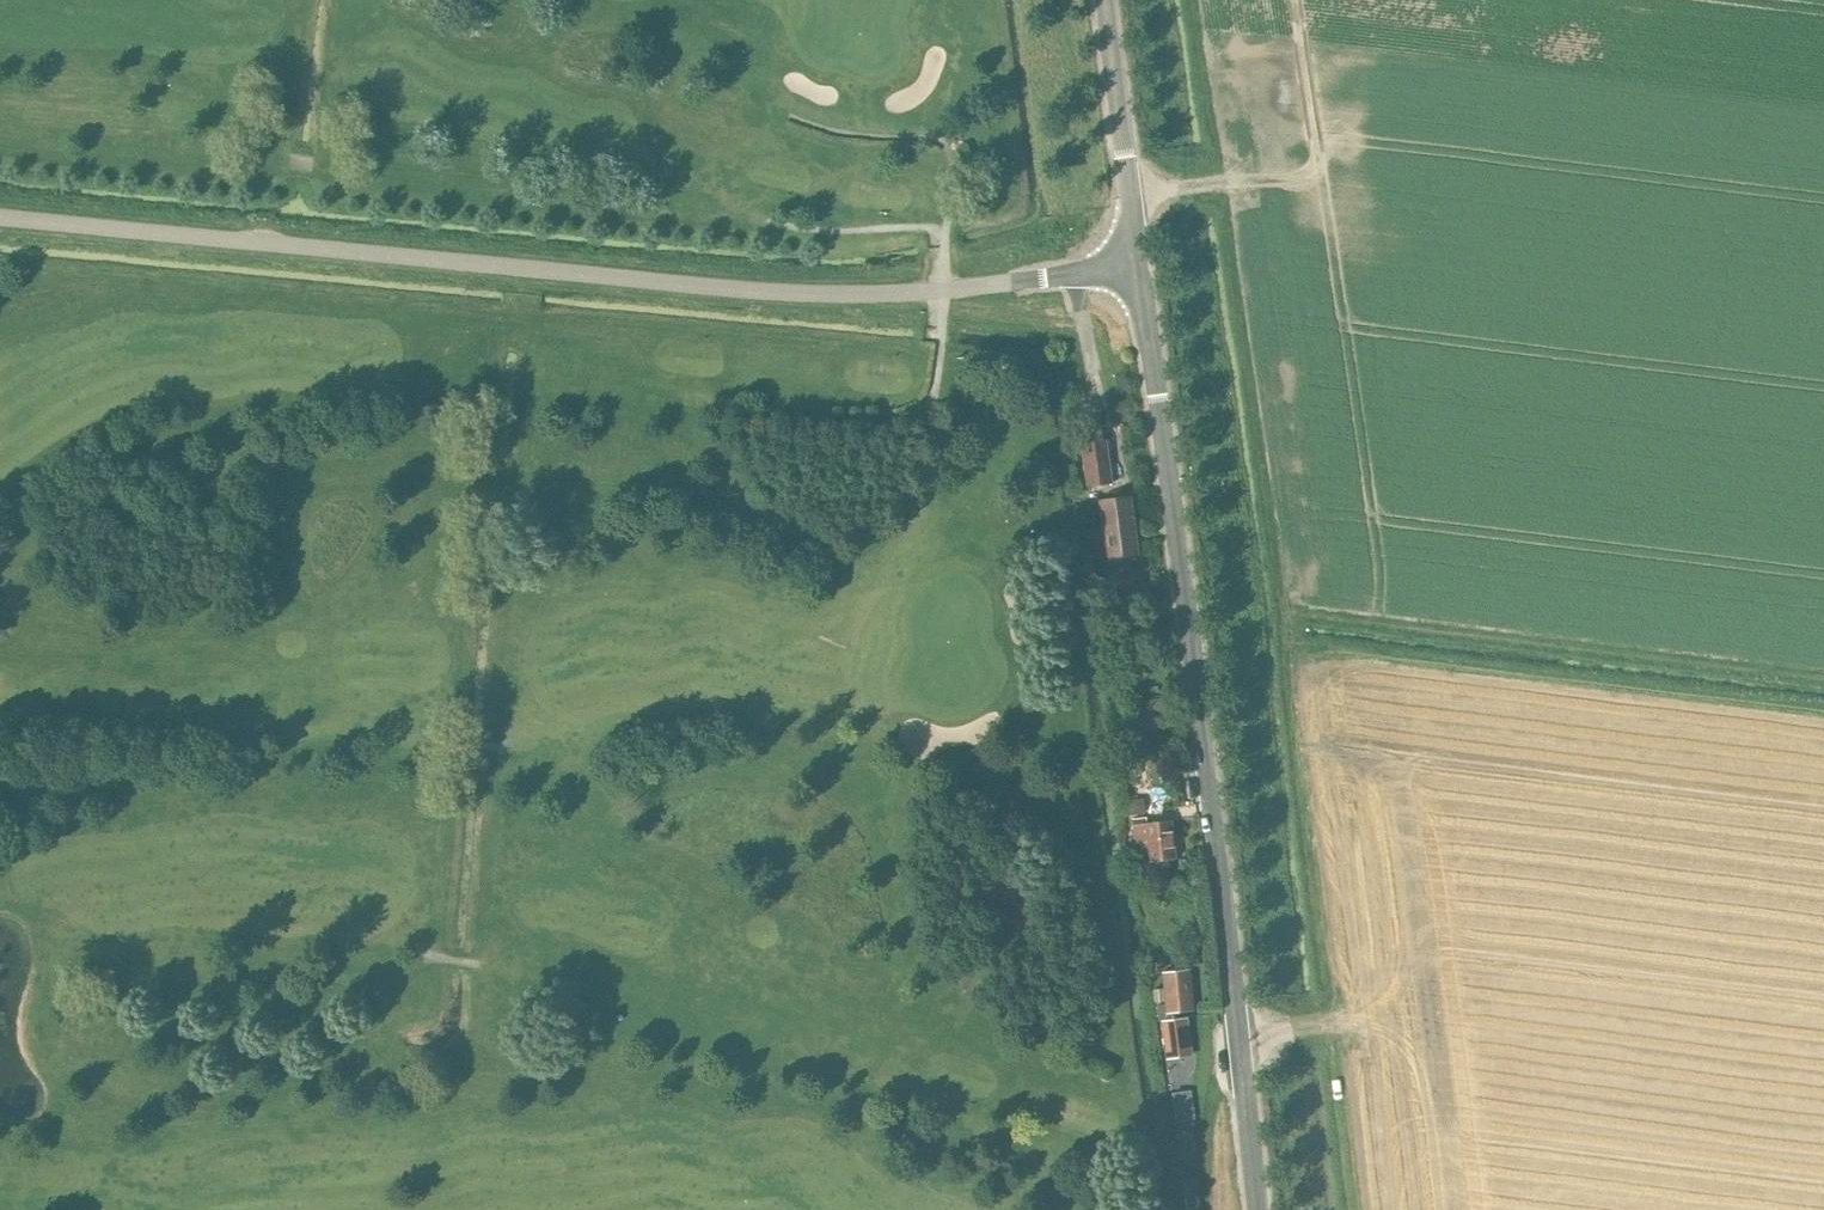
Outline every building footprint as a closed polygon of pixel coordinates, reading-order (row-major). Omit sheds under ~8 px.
[(1082,443),(1088,487),(1112,483),(1106,439),(1082,443)] [(1094,534),(1101,586),(1134,582),(1131,554),(1138,553),(1130,495),(1100,500),(1104,533),(1094,534)] [(1132,682),(1118,684),(1120,697),(1134,696),(1132,682)] [(1143,796),(1128,798),(1130,814),(1145,812),(1143,796)] [(1133,817),(1136,841),(1136,842),(1132,842),(1134,856),(1135,862),(1176,857),(1172,818),(1147,821),(1147,815),(1133,817)] [(1164,1003),(1157,1004),(1159,1020),(1162,1020),(1166,1057),(1191,1054),(1186,1017),(1186,1011),(1194,1010),(1189,968),(1161,971),(1163,990),(1164,1000),(1164,1003)] [(1162,988),(1153,989),(1154,1001),(1164,1000),(1163,990),(1162,988)] [(1095,1012),(1085,1022),(1097,1035),(1107,1026),(1095,1012)] [(1190,1089),(1171,1092),(1173,1107),(1193,1104),(1190,1089)] [(1186,1198),(1188,1209),(1204,1209),(1202,1195),(1186,1198)]
